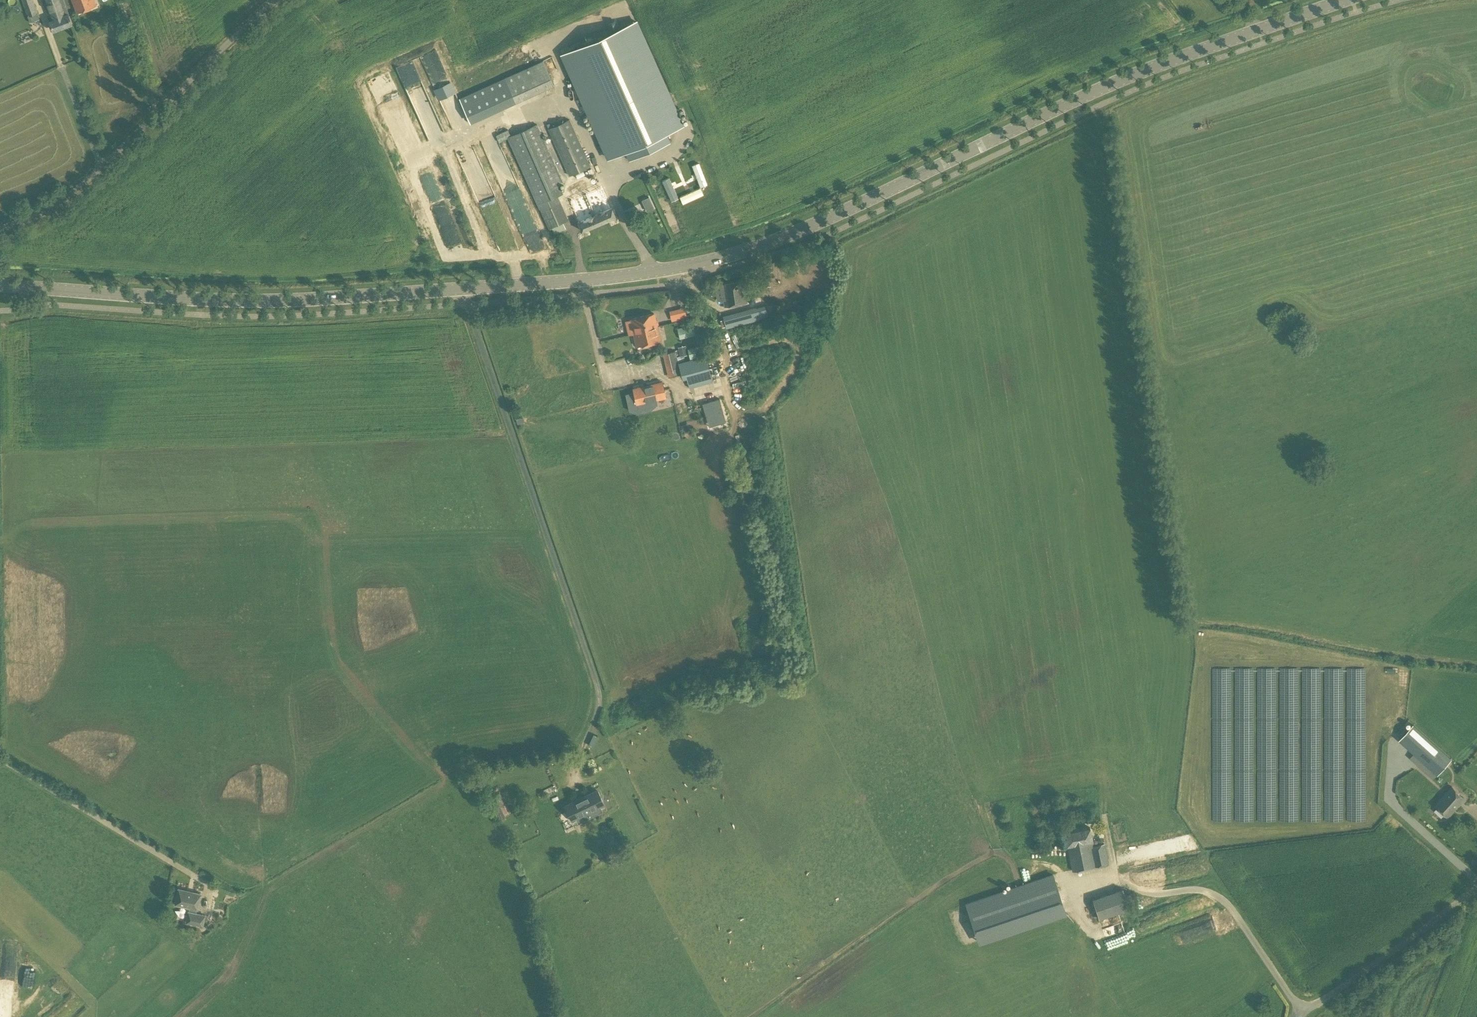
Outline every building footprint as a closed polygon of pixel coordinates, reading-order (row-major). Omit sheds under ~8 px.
[(38,13),(33,0),(22,0),(28,17),(38,13)] [(63,0),(43,0),(54,29),(72,23),(68,14),(63,0)] [(96,4),(95,0),(73,0),(77,11),(96,4)] [(682,125),(636,21),(633,23),(562,54),(608,158),(625,151),(629,160),(670,141),(666,132),(682,125)] [(544,60),(505,78),(515,102),(555,85),(544,60)] [(415,69),(412,61),(397,67),(399,74),(415,69)] [(417,68),(399,76),(404,86),(422,78),(417,68)] [(569,175),(590,166),(569,119),(548,128),(569,175)] [(569,220),(558,196),(563,193),(559,184),(563,182),(537,124),(510,136),(507,137),(508,138),(507,139),(508,141),(539,209),(540,209),(549,229),(569,220)] [(508,132),(497,137),(500,145),(508,141),(507,139),(508,138),(507,137),(510,136),(508,132)] [(599,183),(567,197),(576,219),(574,220),(579,230),(615,215),(611,204),(609,205),(599,183)] [(641,200),(647,212),(654,208),(649,197),(641,200)] [(436,242),(439,250),(460,244),(457,236),(436,242)] [(726,304),(747,301),(744,280),(722,284),(726,304)] [(768,314),(766,305),(758,308),(757,306),(723,315),(726,328),(760,319),(759,316),(768,314)] [(671,321),(687,317),(684,307),(669,311),(671,321)] [(642,330),(657,326),(654,313),(630,319),(634,333),(637,333),(637,334),(642,332),(642,330)] [(680,339),(698,334),(695,324),(677,328),(680,339)] [(637,333),(634,333),(637,345),(661,339),(657,326),(642,330),(642,332),(637,334),(637,333)] [(688,353),(687,348),(686,345),(678,347),(680,356),(684,355),(688,354),(688,353)] [(697,356),(694,346),(687,348),(688,353),(688,354),(690,359),(697,356)] [(678,362),(685,360),(684,355),(680,356),(677,357),(675,350),(663,354),(668,377),(681,374),(678,362)] [(685,360),(678,362),(681,374),(683,379),(687,377),(689,383),(711,376),(705,354),(697,356),(690,359),(685,360)] [(638,413),(654,410),(652,401),(666,397),(662,381),(632,388),(638,413)] [(706,401),(719,396),(717,392),(705,397),(706,401)] [(719,398),(702,403),(705,412),(713,410),(717,424),(726,421),(719,398)] [(688,423),(681,425),(683,431),(690,429),(688,423)] [(1415,752),(1411,757),(1434,779),(1454,758),(1415,723),(1401,739),(1415,752)] [(1448,816),(1464,798),(1452,786),(1435,805),(1448,816)] [(602,811),(600,806),(604,804),(597,790),(565,806),(572,820),(575,818),(577,823),(602,811)] [(499,817),(510,811),(501,793),(490,798),(499,817)] [(1093,845),(1089,827),(1065,832),(1072,870),(1109,863),(1105,843),(1093,845)] [(1066,912),(1052,873),(964,903),(978,942),(1066,912)] [(198,909),(201,893),(179,888),(175,904),(190,907),(186,922),(203,926),(205,915),(196,913),(197,909),(198,909)] [(1099,917),(1129,907),(1123,888),(1093,898),(1099,917)] [(0,971),(15,972),(16,955),(1,954),(0,971)]
